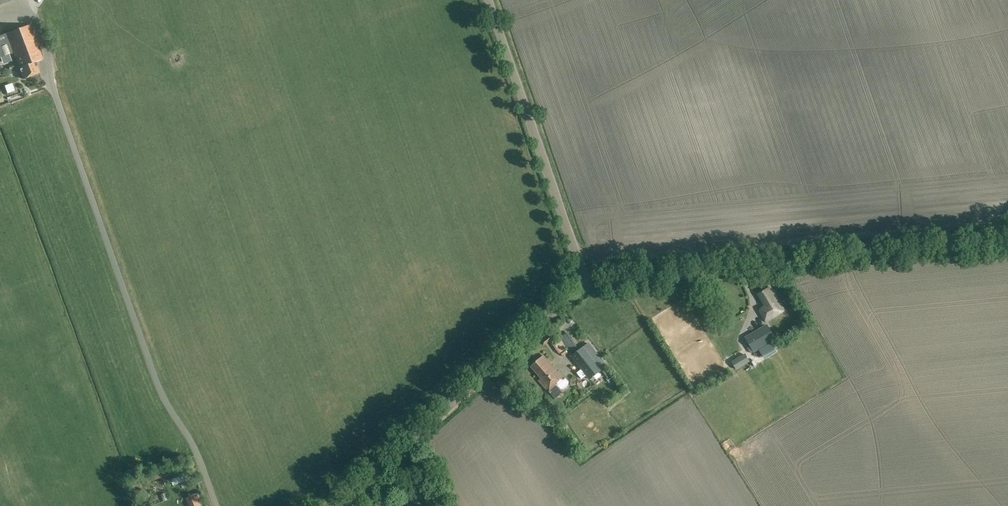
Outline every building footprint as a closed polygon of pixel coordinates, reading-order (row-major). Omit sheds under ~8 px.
[(13,52),(23,79),(39,73),(35,61),(42,59),(29,24),(0,35),(0,57),(13,52)] [(766,322),(772,319),(783,311),(769,288),(758,295),(763,303),(764,306),(758,309),(766,322)] [(766,326),(746,338),(744,339),(753,354),(775,342),(766,326)] [(578,348),(568,333),(560,338),(570,354),(578,348)] [(776,350),(784,347),(782,342),(774,345),(776,350)] [(607,367),(598,356),(588,343),(571,356),(581,369),(576,373),(582,380),(586,376),(589,380),(607,367)] [(750,362),(745,354),(731,362),(736,370),(750,362)] [(544,355),(531,367),(541,378),(539,380),(549,393),(550,392),(556,398),(565,390),(565,389),(568,386),(569,382),(566,378),(564,379),(544,355)] [(562,421),(557,424),(561,431),(565,428),(564,425),(562,421)] [(737,435),(731,439),(736,445),(741,440),(737,435)] [(200,498),(198,494),(187,499),(190,505),(203,505),(200,498)]
